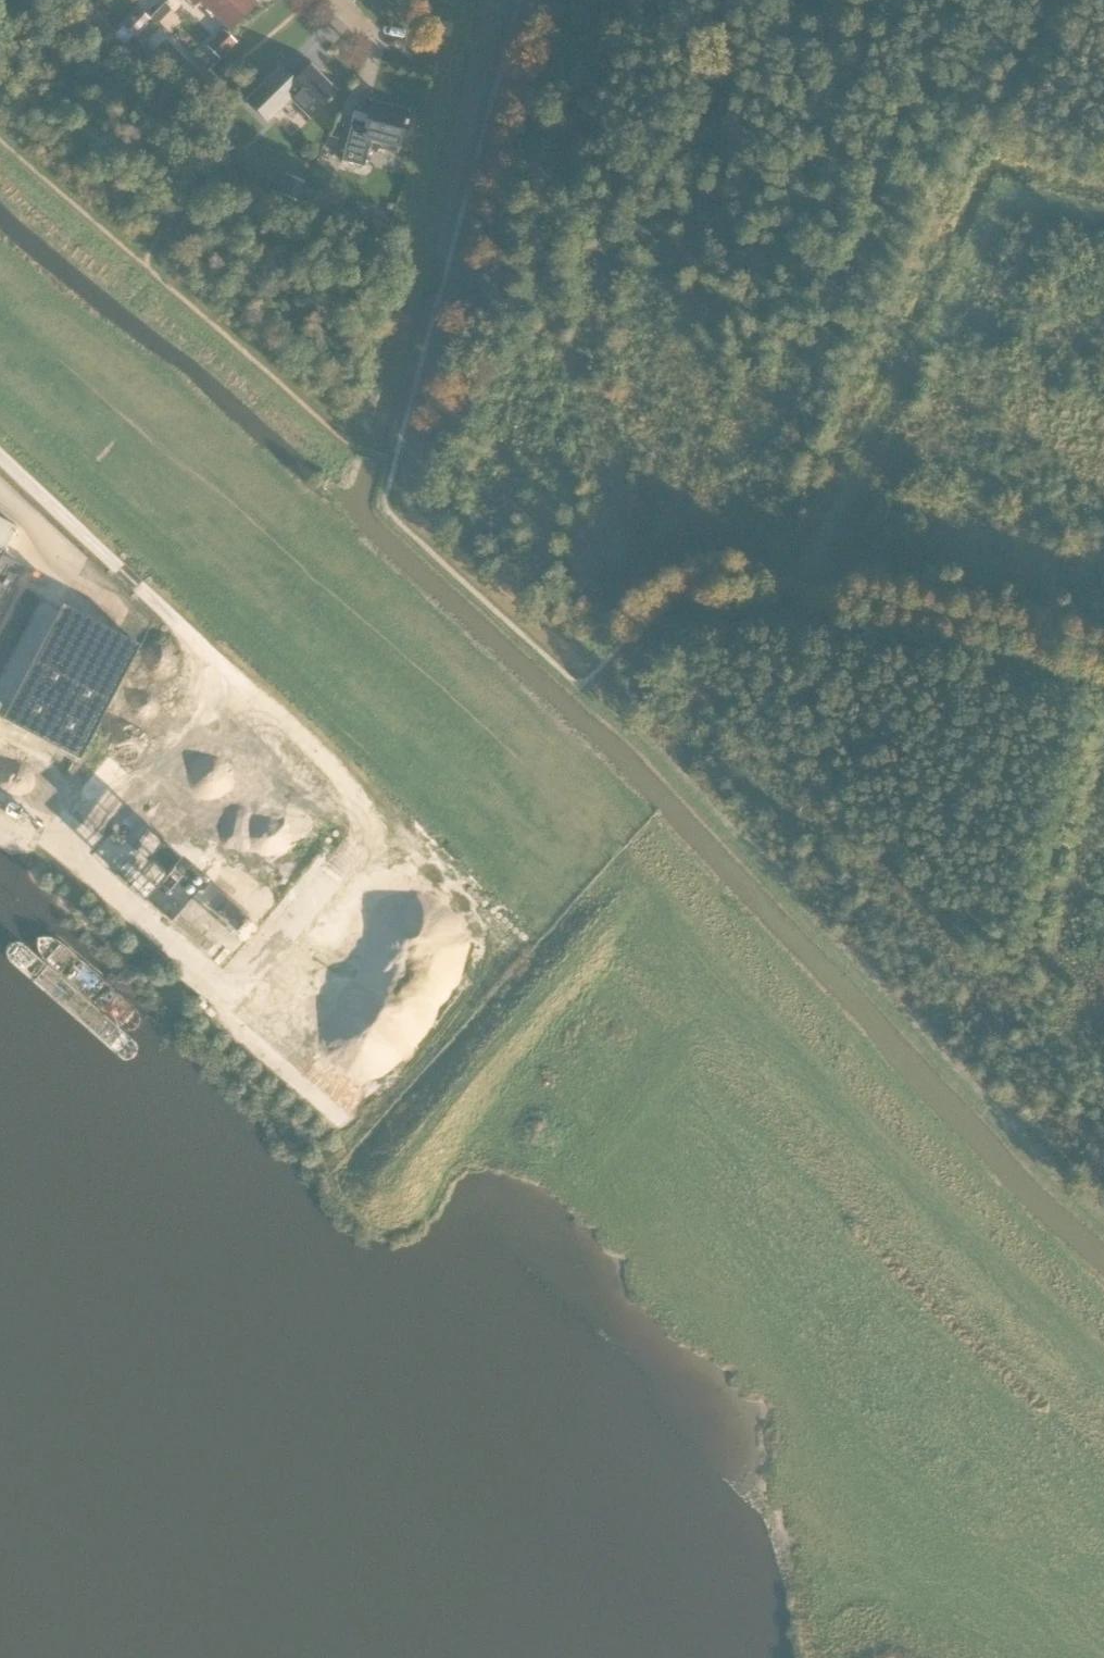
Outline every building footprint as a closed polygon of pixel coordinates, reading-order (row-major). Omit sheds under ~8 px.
[(172,25),(185,8),(175,0),(169,0),(158,15),(172,25)] [(230,30),(256,4),(253,0),(190,0),(195,5),(200,0),(230,30)] [(121,46),(133,34),(149,18),(139,8),(111,36),(121,46)] [(220,59),(237,42),(225,29),(207,46),(220,59)] [(242,113),(259,130),(291,98),(311,118),(340,90),(312,62),(294,80),(285,71),(242,113)] [(399,147),(402,136),(410,108),(372,98),(365,123),(352,119),(342,160),(364,166),(371,139),(399,147)] [(15,525),(0,518),(0,555),(15,525)] [(33,594),(15,584),(23,567),(0,555),(0,657),(33,594)] [(63,605),(3,721),(80,760),(140,644),(63,605)] [(250,917),(223,894),(182,860),(146,904),(171,925),(194,896),(210,910),(236,932),(250,917)]
